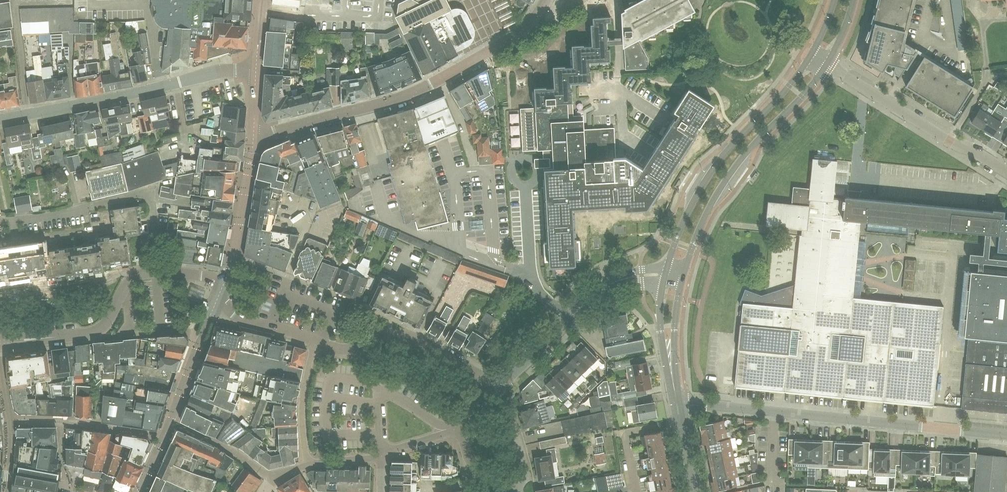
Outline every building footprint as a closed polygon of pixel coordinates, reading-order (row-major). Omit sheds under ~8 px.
[(251,16),(253,0),(153,0),(154,2),(154,3),(155,4),(156,4),(157,4),(158,11),(157,12),(156,13),(156,14),(156,15),(156,16),(156,18),(157,19),(158,20),(159,22),(160,22),(161,24),(162,25),(164,25),(165,26),(168,26),(169,26),(168,45),(165,45),(163,71),(171,71),(172,64),(189,66),(190,57),(194,57),(194,58),(206,59),(206,58),(208,58),(234,51),(234,46),(247,47),(248,27),(245,27),(246,22),(244,22),(244,19),(251,19),(251,16)] [(455,48),(464,43),(467,41),(470,38),(471,35),(471,31),(470,27),(466,20),(467,20),(468,19),(468,18),(469,17),(469,16),(468,15),(468,14),(467,13),(467,12),(466,12),(465,11),(464,10),(463,9),(461,9),(460,8),(458,8),(457,8),(455,9),(454,9),(452,9),(448,0),(405,0),(399,3),(397,16),(396,17),(405,35),(404,35),(424,75),(433,70),(433,71),(442,66),(441,66),(450,61),(450,59),(458,55),(455,48)] [(626,9),(629,14),(623,18),(626,70),(649,69),(649,58),(638,39),(641,37),(642,38),(695,10),(690,0),(643,0),(626,9)] [(877,6),(875,15),(874,15),(872,22),(873,22),(870,31),(869,31),(866,38),(867,39),(866,40),(870,42),(866,61),(882,71),(888,63),(896,65),(895,71),(901,74),(897,81),(898,81),(916,52),(915,51),(914,54),(900,50),(912,0),(878,0),(877,6)] [(13,27),(10,2),(0,3),(0,29),(13,27)] [(30,22),(29,8),(20,8),(22,22),(30,22)] [(306,66),(307,50),(301,50),(303,31),(304,22),(271,17),(270,26),(270,31),(266,65),(283,66),(282,69),(300,70),(300,66),(306,66)] [(522,110),(524,150),(544,149),(544,158),(545,169),(549,242),(544,242),(545,262),(581,260),(580,240),(575,241),(573,208),(651,204),(712,109),(686,93),(677,108),(676,108),(674,112),(678,114),(675,119),(674,119),(667,130),(661,140),(655,148),(636,178),(627,179),(626,157),(616,158),(614,128),(603,128),(604,134),(596,135),(595,129),(583,130),(583,116),(582,116),(573,117),(573,103),(574,103),(573,91),(571,91),(571,83),(592,82),(592,70),(590,70),(590,62),(611,61),(611,49),(608,49),(607,22),(611,22),(611,17),(593,18),(594,24),(591,24),(592,46),(585,46),(584,45),(572,45),(573,67),(566,67),(566,66),(553,66),(555,88),(547,88),(547,87),(535,88),(536,109),(522,110)] [(63,20),(74,20),(74,18),(68,19),(63,19),(57,19),(52,19),(46,20),(41,20),(39,20),(39,22),(35,22),(30,22),(22,22),(23,27),(49,26),(49,32),(50,32),(63,32),(63,20)] [(146,32),(144,20),(126,22),(126,37),(130,36),(130,31),(134,31),(134,34),(138,33),(140,47),(148,45),(146,32)] [(93,23),(85,23),(85,42),(94,41),(93,34),(93,23)] [(0,31),(0,43),(13,41),(12,29),(0,31)] [(49,32),(40,33),(41,45),(52,44),(52,35),(50,32),(49,32)] [(353,32),(341,32),(341,49),(353,49),(353,32)] [(375,32),(365,32),(365,46),(374,46),(375,32)] [(118,55),(119,55),(115,33),(111,34),(111,43),(110,43),(119,88),(133,86),(133,82),(130,71),(125,71),(124,62),(119,63),(118,55)] [(69,46),(63,46),(63,34),(52,35),(52,44),(52,51),(58,51),(58,64),(60,77),(53,78),(54,81),(57,98),(70,95),(68,77),(67,63),(69,62),(69,46)] [(340,34),(313,34),(313,45),(340,45),(340,34)] [(119,88),(110,43),(103,44),(106,60),(109,59),(112,74),(103,75),(105,91),(119,88)] [(131,66),(135,82),(147,79),(145,71),(147,70),(142,50),(134,52),(137,65),(131,66)] [(403,85),(420,77),(409,53),(393,61),(393,62),(388,64),(387,63),(370,68),(378,93),(395,88),(395,87),(403,83),(403,85)] [(28,82),(31,102),(46,99),(43,80),(44,80),(40,55),(33,56),(37,81),(28,82)] [(973,87),(924,57),(906,85),(906,86),(955,116),(973,87)] [(89,84),(87,76),(81,77),(80,65),(79,59),(74,60),(74,78),(76,95),(76,96),(93,93),(91,84),(89,84)] [(101,73),(100,73),(98,62),(86,64),(87,76),(89,84),(91,84),(93,93),(103,91),(101,73)] [(54,81),(49,82),(49,80),(50,79),(48,69),(47,70),(47,67),(43,68),(47,99),(51,99),(52,99),(54,99),(55,98),(56,98),(57,98),(54,81)] [(370,96),(367,74),(366,67),(361,68),(362,74),(354,75),(357,99),(359,100),(363,99),(364,97),(370,96)] [(332,68),(332,81),(332,85),(341,85),(341,78),(341,74),(341,71),(341,68),(332,68)] [(494,88),(489,68),(476,76),(491,102),(494,100),(492,95),(489,90),(494,88)] [(357,99),(354,75),(347,76),(346,71),(341,71),(341,74),(341,78),(343,78),(343,102),(349,101),(351,102),(355,101),(356,99),(357,99)] [(291,84),(291,76),(265,75),(265,83),(275,83),(275,88),(277,87),(277,88),(282,87),(282,83),(291,84)] [(20,105),(17,88),(18,88),(16,76),(9,77),(10,83),(4,84),(9,108),(19,106),(20,105)] [(491,102),(476,76),(466,82),(475,98),(478,104),(483,101),(483,102),(485,101),(487,104),(491,102)] [(475,98),(466,82),(449,92),(459,108),(467,120),(471,118),(464,105),(473,100),(475,98)] [(997,82),(994,87),(1004,93),(1006,88),(997,82)] [(275,91),(275,88),(275,83),(265,83),(263,115),(266,121),(281,117),(275,91)] [(9,108),(4,84),(0,84),(0,109),(9,108)] [(287,98),(287,97),(287,94),(284,95),(282,87),(277,88),(277,87),(275,88),(275,91),(281,117),(291,114),(292,114),(287,98)] [(314,110),(309,92),(304,93),(302,87),(296,89),(303,113),(313,110),(314,110)] [(333,106),(331,97),(332,97),(329,87),(309,92),(314,110),(313,110),(314,111),(315,110),(317,111),(320,110),(321,109),(322,110),(326,109),(325,108),(333,106)] [(303,113),(296,89),(290,90),(292,96),(287,97),(287,98),(292,114),(291,114),(292,115),(303,113)] [(414,107),(378,117),(379,120),(391,161),(388,162),(393,178),(405,223),(416,220),(418,226),(417,226),(418,229),(448,221),(430,159),(427,146),(425,138),(423,137),(422,134),(428,133),(432,142),(460,129),(445,94),(417,106),(414,107)] [(168,103),(166,95),(154,98),(159,120),(167,118),(168,122),(174,120),(170,103),(168,103)] [(159,120),(154,98),(142,101),(144,109),(142,109),(144,115),(137,116),(141,133),(154,129),(152,121),(159,120)] [(226,102),(223,102),(220,129),(222,130),(221,136),(227,136),(226,137),(226,140),(245,142),(246,132),(244,132),(246,108),(233,107),(233,105),(226,102)] [(129,104),(116,106),(121,131),(122,135),(128,134),(126,121),(133,119),(129,104)] [(983,129),(991,116),(985,112),(989,107),(984,104),(980,109),(972,123),(983,129)] [(121,131),(116,106),(103,109),(108,135),(109,139),(121,131)] [(1004,130),(1006,125),(1006,113),(1006,115),(996,108),(991,116),(983,129),(993,136),(999,127),(1004,130)] [(99,110),(99,109),(90,110),(93,124),(101,122),(99,110)] [(93,124),(90,110),(74,114),(77,133),(74,133),(76,148),(83,146),(83,141),(85,141),(83,133),(87,132),(88,139),(97,138),(95,130),(94,130),(93,124)] [(71,121),(56,124),(61,148),(62,148),(67,146),(65,139),(74,137),(71,121)] [(467,123),(470,133),(469,133),(470,134),(470,133),(476,132),(474,125),(473,126),(472,122),(472,121),(471,121),(467,123)] [(30,124),(18,126),(22,144),(21,145),(22,149),(32,147),(34,160),(42,158),(40,147),(39,139),(33,140),(30,124)] [(62,148),(61,148),(56,124),(42,127),(43,133),(38,134),(39,139),(40,147),(46,146),(46,143),(55,141),(57,148),(54,149),(55,154),(49,155),(52,167),(66,164),(64,155),(62,148)] [(353,153),(351,153),(355,167),(357,173),(362,187),(375,183),(369,164),(368,165),(365,156),(367,155),(365,150),(359,151),(356,142),(362,140),(358,127),(357,124),(351,125),(346,126),(349,136),(348,136),(353,153)] [(22,144),(18,126),(17,126),(7,128),(6,128),(9,147),(21,145),(22,144)] [(344,127),(317,133),(327,157),(328,161),(335,178),(345,174),(344,171),(355,167),(351,153),(350,154),(344,127)] [(179,134),(179,133),(163,139),(164,145),(180,139),(179,134)] [(315,133),(295,142),(307,174),(308,174),(318,200),(319,201),(322,207),(341,199),(315,133)] [(481,134),(473,135),(474,142),(478,142),(478,149),(479,155),(479,156),(490,155),(488,137),(487,137),(481,138),(481,134)] [(108,135),(102,136),(97,138),(99,147),(110,144),(109,139),(108,135)] [(246,142),(245,142),(226,140),(226,137),(218,136),(218,135),(213,135),(212,135),(211,142),(218,142),(218,141),(226,142),(225,148),(213,147),(212,156),(239,160),(243,160),(246,142)] [(307,174),(295,142),(292,143),(290,139),(267,149),(262,154),(260,161),(287,168),(300,174),(295,193),(303,196),(303,195),(317,201),(318,200),(308,174),(307,174)] [(124,163),(146,155),(143,144),(122,151),(124,163)] [(490,155),(479,156),(480,165),(494,164),(504,163),(503,148),(492,149),(492,155),(490,155)] [(10,149),(4,151),(7,165),(11,164),(13,164),(10,149)] [(124,163),(122,151),(100,155),(102,166),(123,163),(124,163)] [(146,155),(124,163),(123,163),(129,191),(159,181),(168,178),(158,151),(146,155)] [(78,154),(68,157),(69,163),(69,164),(71,172),(81,170),(78,154)] [(237,171),(239,160),(212,156),(199,155),(199,160),(192,159),(191,173),(202,170),(216,170),(227,171),(234,171),(237,171)] [(859,198),(861,193),(848,192),(849,197),(845,197),(845,200),(833,198),(837,161),(813,158),(810,189),(793,187),(791,204),(768,202),(766,225),(801,229),(800,237),(796,284),(767,293),(761,295),(745,289),(739,304),(743,305),(742,311),(740,310),(739,315),(742,315),(738,351),(735,387),(783,391),(934,406),(934,405),(933,405),(937,369),(938,369),(940,343),(939,343),(943,308),(944,308),(944,306),(857,298),(858,281),(859,282),(859,278),(859,275),(860,265),(861,262),(861,259),(860,259),(862,241),(858,241),(859,221),(867,222),(866,230),(907,234),(908,226),(983,233),(981,254),(970,253),(969,261),(978,262),(977,272),(964,270),(958,336),(968,337),(962,408),(1006,413),(1006,275),(982,272),(983,262),(1006,265),(1006,259),(988,257),(988,255),(990,233),(998,234),(997,250),(1006,251),(1006,218),(1004,218),(1005,211),(996,210),(993,210),(993,211),(859,198)] [(287,168),(260,161),(259,168),(257,178),(273,180),(272,186),(284,189),(283,190),(286,190),(295,193),(300,174),(287,168)] [(129,191),(123,163),(86,171),(92,200),(129,191)] [(180,175),(176,176),(174,188),(162,186),(161,191),(176,194),(190,197),(191,194),(233,200),(235,185),(232,185),(234,172),(227,171),(216,171),(202,171),(188,174),(180,175)] [(362,187),(357,173),(352,175),(357,189),(362,187)] [(281,201),(283,190),(284,189),(272,186),(273,180),(257,178),(253,206),(249,227),(272,231),(277,215),(280,201),(281,201)] [(175,200),(176,194),(161,191),(160,196),(175,200)] [(33,209),(30,196),(14,199),(17,212),(33,209)] [(193,198),(192,203),(192,208),(197,209),(203,209),(231,213),(233,202),(207,199),(207,202),(205,202),(205,198),(195,197),(193,198)] [(68,279),(68,277),(84,274),(85,276),(96,274),(95,273),(104,271),(103,266),(111,264),(111,266),(122,265),(122,263),(131,261),(127,236),(138,235),(143,234),(142,225),(141,219),(140,215),(139,205),(111,209),(113,221),(115,221),(116,225),(114,226),(115,235),(115,237),(111,238),(111,236),(99,237),(99,243),(88,245),(89,247),(84,248),(84,245),(61,249),(61,251),(56,252),(56,249),(45,251),(44,246),(32,247),(33,250),(28,251),(27,248),(4,252),(5,254),(0,255),(0,252),(0,281),(1,281),(1,283),(12,281),(11,279),(28,276),(29,279),(39,277),(39,275),(47,274),(48,280),(57,278),(57,280),(68,279)] [(195,219),(229,225),(231,213),(203,209),(197,209),(197,211),(180,209),(179,217),(195,220),(195,219)] [(362,215),(348,209),(344,217),(358,223),(362,215)] [(362,216),(360,221),(367,224),(370,219),(362,216)] [(225,245),(229,225),(195,219),(195,220),(193,228),(205,230),(204,234),(187,231),(178,229),(177,237),(225,245)] [(362,237),(367,224),(360,221),(355,234),(362,237)] [(169,222),(168,229),(177,231),(179,224),(169,222)] [(397,232),(379,224),(375,234),(393,241),(397,232)] [(300,235),(272,231),(249,227),(244,255),(286,271),(293,253),(292,253),(293,248),(294,248),(295,247),(295,246),(300,235)] [(433,244),(432,246),(400,232),(398,237),(459,264),(461,259),(462,257),(433,244)] [(221,266),(225,245),(177,237),(177,239),(176,261),(206,264),(206,263),(221,266)] [(327,246),(309,239),(306,241),(294,272),(295,275),(299,273),(301,277),(306,279),(309,278),(312,279),(311,281),(312,281),(328,249),(327,246)] [(509,275),(461,259),(459,264),(457,270),(505,287),(509,275)] [(338,267),(322,261),(321,264),(312,282),(330,288),(338,267)] [(360,300),(368,279),(367,279),(369,275),(366,274),(368,269),(358,265),(357,269),(347,295),(360,300)] [(357,269),(350,267),(348,271),(342,269),(334,290),(347,295),(357,269)] [(915,282),(914,291),(934,293),(934,294),(944,295),(945,285),(935,284),(935,273),(925,273),(924,282),(915,282)] [(413,291),(417,282),(412,279),(407,288),(383,276),(370,303),(378,307),(380,303),(384,305),(382,309),(390,313),(391,312),(400,317),(400,318),(408,322),(410,317),(414,319),(412,324),(420,328),(433,301),(413,291)] [(439,337),(447,322),(451,315),(450,315),(454,309),(446,306),(440,318),(436,316),(427,331),(439,337)] [(628,324),(626,314),(605,319),(608,332),(604,333),(607,346),(605,347),(607,354),(608,355),(609,356),(610,356),(611,357),(612,357),(613,357),(646,350),(644,339),(633,341),(628,334),(626,324),(628,324)] [(464,331),(471,319),(464,315),(457,327),(454,332),(450,330),(445,339),(449,341),(448,343),(460,349),(468,333),(464,331)] [(470,353),(473,354),(476,353),(477,354),(486,339),(482,336),(491,321),(493,318),(488,315),(476,333),(474,331),(468,339),(470,340),(466,347),(471,350),(470,353)] [(216,326),(214,335),(212,343),(260,354),(266,355),(289,362),(292,362),(295,346),(286,344),(287,342),(273,339),(274,334),(240,327),(239,331),(216,326)] [(141,339),(149,340),(187,345),(189,340),(185,335),(142,338),(141,339)] [(137,339),(125,340),(126,356),(129,356),(130,364),(136,365),(136,358),(137,339)] [(126,356),(125,340),(105,342),(108,369),(102,370),(103,378),(109,378),(114,378),(115,369),(115,362),(120,362),(120,356),(126,356)] [(155,367),(155,363),(159,364),(158,368),(177,371),(187,345),(149,340),(148,346),(146,346),(145,359),(136,358),(136,365),(138,365),(149,365),(149,366),(155,367)] [(108,369),(105,342),(94,343),(95,362),(99,362),(100,371),(96,371),(96,379),(103,378),(102,370),(108,369)] [(582,350),(577,354),(590,367),(598,359),(582,342),(577,346),(582,350)] [(289,365),(289,362),(266,355),(260,354),(212,343),(212,344),(205,361),(234,367),(242,369),(247,370),(259,373),(274,377),(274,376),(285,378),(301,381),(303,369),(298,368),(289,365)] [(75,347),(76,360),(76,363),(75,374),(83,374),(83,372),(81,372),(81,361),(90,360),(90,344),(75,346),(75,347)] [(307,349),(295,346),(292,362),(289,362),(289,365),(298,368),(299,363),(304,364),(307,349)] [(69,361),(67,348),(53,350),(56,372),(69,370),(70,376),(75,376),(75,374),(76,363),(76,360),(69,361)] [(51,381),(47,351),(7,356),(8,370),(10,389),(25,386),(25,385),(29,384),(37,384),(36,383),(51,381)] [(590,367),(577,354),(574,358),(569,353),(565,357),(582,374),(590,367)] [(582,374),(565,357),(562,361),(566,365),(562,369),(574,382),(582,374)] [(647,362),(633,364),(631,365),(630,359),(609,363),(610,370),(626,367),(628,379),(649,375),(647,362)] [(241,393),(247,370),(242,369),(234,367),(205,361),(198,379),(241,393)] [(117,364),(117,372),(125,373),(127,364),(117,364)] [(136,365),(130,364),(127,364),(125,373),(134,374),(174,381),(177,372),(177,371),(158,368),(155,367),(149,366),(149,365),(138,365),(136,365)] [(574,382),(562,369),(558,373),(554,368),(550,372),(566,389),(574,382)] [(570,393),(566,389),(550,372),(546,376),(550,380),(546,384),(556,395),(562,401),(570,393)] [(300,389),(301,381),(285,378),(274,376),(274,377),(259,373),(257,379),(262,380),(258,398),(260,399),(260,398),(267,399),(283,401),(283,399),(287,399),(298,401),(299,391),(296,390),(297,388),(299,389),(300,389)] [(75,376),(75,382),(83,382),(83,374),(75,374),(75,376)] [(171,391),(174,381),(134,374),(131,384),(142,386),(171,391)] [(635,391),(652,388),(649,375),(628,379),(631,391),(618,393),(610,395),(611,401),(624,399),(636,396),(635,391)] [(72,386),(73,380),(63,379),(62,397),(57,396),(55,383),(47,385),(50,395),(38,395),(39,414),(71,415),(73,386),(72,386)] [(232,417),(241,393),(198,379),(188,405),(197,410),(197,412),(212,419),(213,417),(225,422),(232,417)] [(537,392),(542,388),(533,379),(533,380),(523,389),(521,391),(523,398),(521,399),(523,404),(525,403),(539,399),(537,392)] [(166,403),(171,391),(142,386),(131,384),(115,381),(114,388),(114,395),(117,395),(117,396),(119,396),(125,397),(125,396),(166,403)] [(610,394),(607,381),(603,381),(597,387),(599,395),(599,396),(610,394)] [(615,381),(608,382),(610,395),(618,393),(615,381)] [(76,417),(92,418),(93,387),(77,385),(76,415),(76,417)] [(26,386),(25,386),(10,389),(15,411),(19,413),(37,414),(36,398),(29,398),(26,386)] [(119,425),(158,430),(166,403),(125,396),(125,397),(119,396),(117,396),(117,395),(114,395),(104,392),(102,419),(102,421),(104,422),(119,424),(119,425)] [(599,395),(590,397),(592,407),(601,405),(599,397),(599,396),(599,395)] [(603,412),(612,410),(612,405),(610,395),(599,397),(601,405),(601,407),(602,407),(603,412)] [(638,405),(637,396),(636,396),(636,397),(624,399),(626,410),(638,408),(639,410),(632,412),(634,422),(641,421),(641,420),(657,417),(654,402),(638,405)] [(256,427),(267,399),(260,398),(260,399),(250,425),(256,427)] [(296,412),(298,401),(287,399),(283,399),(283,401),(283,404),(274,403),(273,411),(274,416),(275,416),(275,423),(279,423),(279,427),(298,425),(297,415),(294,415),(294,412),(296,412)] [(578,403),(579,402),(576,399),(572,403),(573,404),(569,408),(576,407),(579,404),(578,403)] [(519,410),(524,428),(542,423),(539,415),(544,413),(541,403),(536,404),(519,410)] [(216,436),(224,424),(225,422),(213,417),(212,419),(197,412),(197,410),(188,405),(181,421),(206,433),(216,436)] [(613,410),(612,410),(603,412),(562,420),(565,436),(615,425),(613,410)] [(248,431),(232,417),(225,422),(224,424),(216,436),(231,444),(248,431)] [(701,435),(724,430),(722,420),(699,425),(701,435)] [(299,461),(298,425),(279,427),(271,427),(271,439),(277,439),(277,449),(280,449),(284,465),(299,461)] [(33,436),(34,446),(58,448),(57,429),(55,428),(17,428),(17,436),(33,436)] [(85,467),(88,453),(83,452),(83,430),(66,428),(66,434),(76,434),(75,440),(72,441),(72,445),(75,447),(75,448),(66,447),(66,464),(85,467)] [(280,449),(277,449),(268,450),(268,444),(262,441),(266,434),(266,428),(257,429),(257,428),(250,431),(233,444),(240,447),(269,469),(284,465),(280,449)] [(730,431),(731,437),(743,435),(742,428),(730,431)] [(102,471),(111,433),(83,430),(83,452),(88,453),(89,453),(86,468),(85,475),(101,478),(102,471)] [(177,430),(172,441),(210,457),(208,461),(218,466),(225,453),(218,448),(212,445),(177,430)] [(726,439),(724,430),(701,435),(703,445),(706,444),(726,440),(726,439)] [(663,443),(661,431),(645,435),(647,446),(663,443)] [(127,450),(124,457),(126,458),(129,459),(129,458),(141,464),(151,442),(148,437),(123,433),(122,433),(116,433),(115,440),(121,443),(133,446),(132,451),(127,450)] [(604,442),(603,435),(593,436),(594,444),(604,442)] [(567,443),(565,436),(549,439),(550,447),(567,443)] [(731,448),(736,447),(734,438),(729,439),(729,438),(726,439),(726,440),(706,444),(708,453),(731,448)] [(808,460),(809,440),(805,440),(805,442),(797,442),(797,439),(789,439),(788,454),(795,454),(795,462),(808,462),(808,460)] [(58,448),(34,446),(28,445),(28,441),(17,440),(15,460),(16,460),(16,462),(15,462),(58,470),(60,458),(57,458),(58,448)] [(828,468),(829,441),(822,440),(822,443),(814,443),(814,440),(809,440),(808,460),(808,462),(808,467),(828,468)] [(126,458),(124,457),(119,455),(123,446),(111,441),(109,451),(103,472),(118,477),(126,458)] [(172,441),(157,474),(186,488),(196,491),(199,491),(211,491),(219,479),(220,480),(227,470),(226,470),(234,459),(225,453),(218,466),(208,461),(210,457),(172,441)] [(848,469),(849,442),(829,441),(828,468),(848,469)] [(869,470),(870,442),(862,442),(862,445),(854,444),(854,442),(849,442),(848,469),(869,470)] [(665,454),(663,443),(647,446),(649,457),(665,454)] [(545,480),(546,486),(565,483),(564,476),(555,477),(553,462),(558,462),(555,448),(546,449),(547,456),(536,458),(539,480),(545,480)] [(733,458),(731,448),(708,453),(710,462),(733,458)] [(896,465),(897,450),(885,449),(885,452),(875,451),(874,476),(889,477),(895,477),(896,477),(896,465)] [(916,473),(917,450),(912,450),(912,453),(904,452),(904,450),(897,450),(896,465),(902,465),(902,473),(916,473)] [(936,467),(936,451),(917,450),(916,473),(929,474),(929,466),(935,467),(936,467)] [(956,475),(956,452),(952,452),(952,454),(944,454),(944,451),(936,451),(936,467),(935,467),(935,474),(956,475)] [(421,474),(432,474),(432,453),(429,453),(422,452),(422,455),(421,474)] [(606,463),(604,452),(595,454),(596,464),(606,463)] [(976,468),(977,453),(969,452),(969,455),(961,455),(961,452),(956,452),(956,475),(969,475),(969,468),(976,468)] [(432,474),(442,475),(442,453),(439,453),(433,453),(432,453),(432,474)] [(453,464),(453,453),(449,453),(443,453),(442,453),(442,475),(452,475),(452,474),(458,472),(458,466),(453,464)] [(665,454),(649,457),(646,458),(648,469),(652,469),(668,465),(665,454)] [(1006,466),(1006,457),(978,454),(974,491),(1004,491),(1006,466)] [(144,466),(141,464),(129,458),(129,459),(126,458),(118,477),(117,478),(132,485),(136,484),(144,466)] [(735,467),(733,458),(710,462),(712,472),(735,467)] [(413,472),(413,462),(391,461),(391,471),(413,472)] [(62,471),(58,470),(15,462),(14,471),(16,472),(16,474),(15,478),(14,483),(30,486),(58,491),(59,486),(59,482),(60,479),(61,479),(62,471)] [(370,491),(371,469),(366,469),(366,466),(367,465),(360,465),(360,467),(359,469),(359,491),(370,491)] [(654,480),(670,476),(668,465),(652,469),(654,480)] [(714,481),(734,477),(737,476),(735,467),(712,472),(714,481)] [(338,468),(334,468),(327,468),(327,470),(326,490),(326,491),(338,491),(338,468)] [(349,469),(344,469),(338,468),(338,491),(349,491),(349,469)] [(242,491),(252,491),(261,481),(253,475),(253,474),(245,469),(233,485),(242,491)] [(359,469),(355,469),(349,469),(349,491),(359,491),(359,469)] [(326,490),(327,470),(323,470),(312,470),(307,472),(312,481),(318,481),(317,490),(326,490)] [(412,482),(413,472),(391,471),(391,482),(412,482)] [(596,477),(599,491),(602,491),(624,488),(621,472),(596,477)] [(757,474),(757,472),(750,474),(752,483),(759,482),(757,474)] [(300,474),(293,479),(301,491),(311,491),(300,474)] [(186,488),(157,475),(149,491),(196,491),(186,488)] [(672,488),(672,487),(670,476),(654,480),(656,491),(659,491),(659,490),(672,488)] [(736,487),(734,477),(714,481),(711,481),(713,491),(736,487)] [(293,479),(285,484),(291,491),(301,491),(293,479)] [(581,480),(567,483),(569,491),(571,491),(583,490),(581,480)] [(412,482),(391,482),(390,491),(395,491),(412,491),(412,482)] [(30,491),(30,486),(14,483),(13,483),(12,491),(30,491)] [(285,484),(279,488),(281,491),(291,491),(285,484)]
